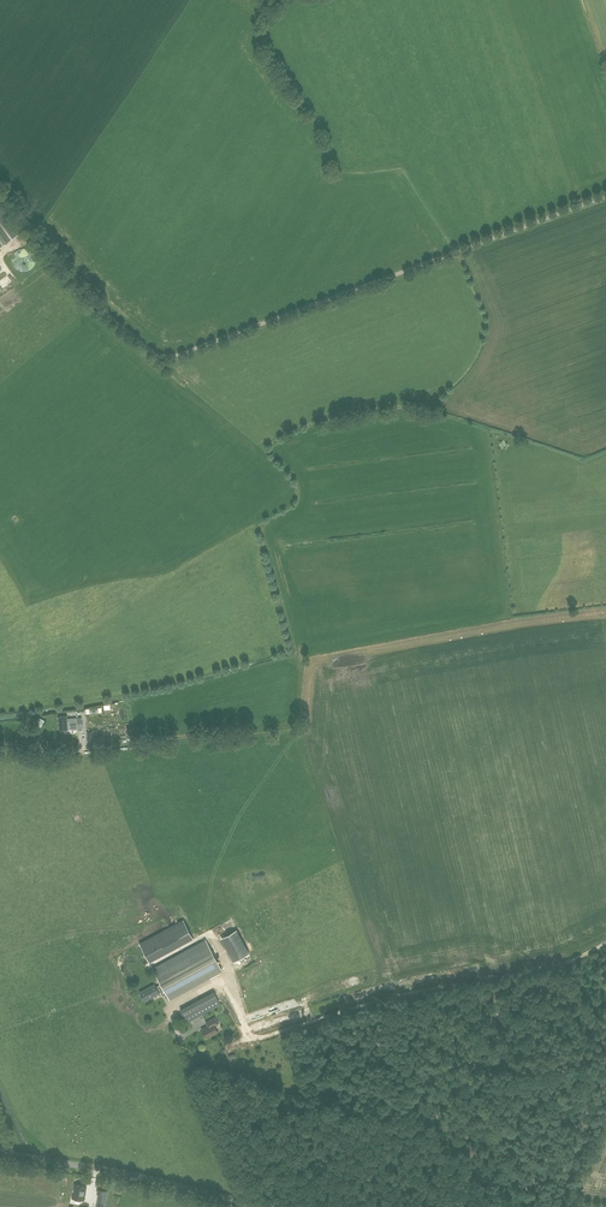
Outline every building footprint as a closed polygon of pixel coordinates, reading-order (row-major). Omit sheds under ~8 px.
[(20,233),(0,206),(0,247),(20,233)] [(29,249),(26,248),(23,248),(19,249),(17,250),(14,253),(12,255),(12,259),(12,262),(12,265),(14,268),(16,270),(19,272),(22,273),(25,273),(28,272),(31,270),(34,268),(35,265),(36,262),(36,259),(35,256),(34,253),(32,251),(29,249)] [(10,281),(4,269),(0,271),(0,287),(10,281)] [(82,717),(76,717),(67,718),(67,715),(58,716),(59,730),(77,728),(77,731),(82,730),(82,721),(82,717)] [(139,944),(147,958),(190,934),(183,920),(139,944)] [(250,953),(237,929),(220,938),(233,962),(250,953)] [(153,969),(161,984),(164,988),(169,998),(221,970),(205,941),(153,969)] [(159,993),(158,991),(164,988),(161,984),(156,986),(154,984),(139,992),(144,1001),(159,993)] [(187,1022),(221,1004),(214,992),(180,1010),(187,1022)] [(217,1031),(214,1025),(218,1023),(215,1017),(207,1021),(209,1025),(201,1029),(206,1037),(217,1031)] [(86,1186),(74,1184),(72,1198),(84,1200),(86,1186)] [(98,1189),(97,1193),(99,1194),(97,1206),(105,1206),(107,1191),(98,1189)]
